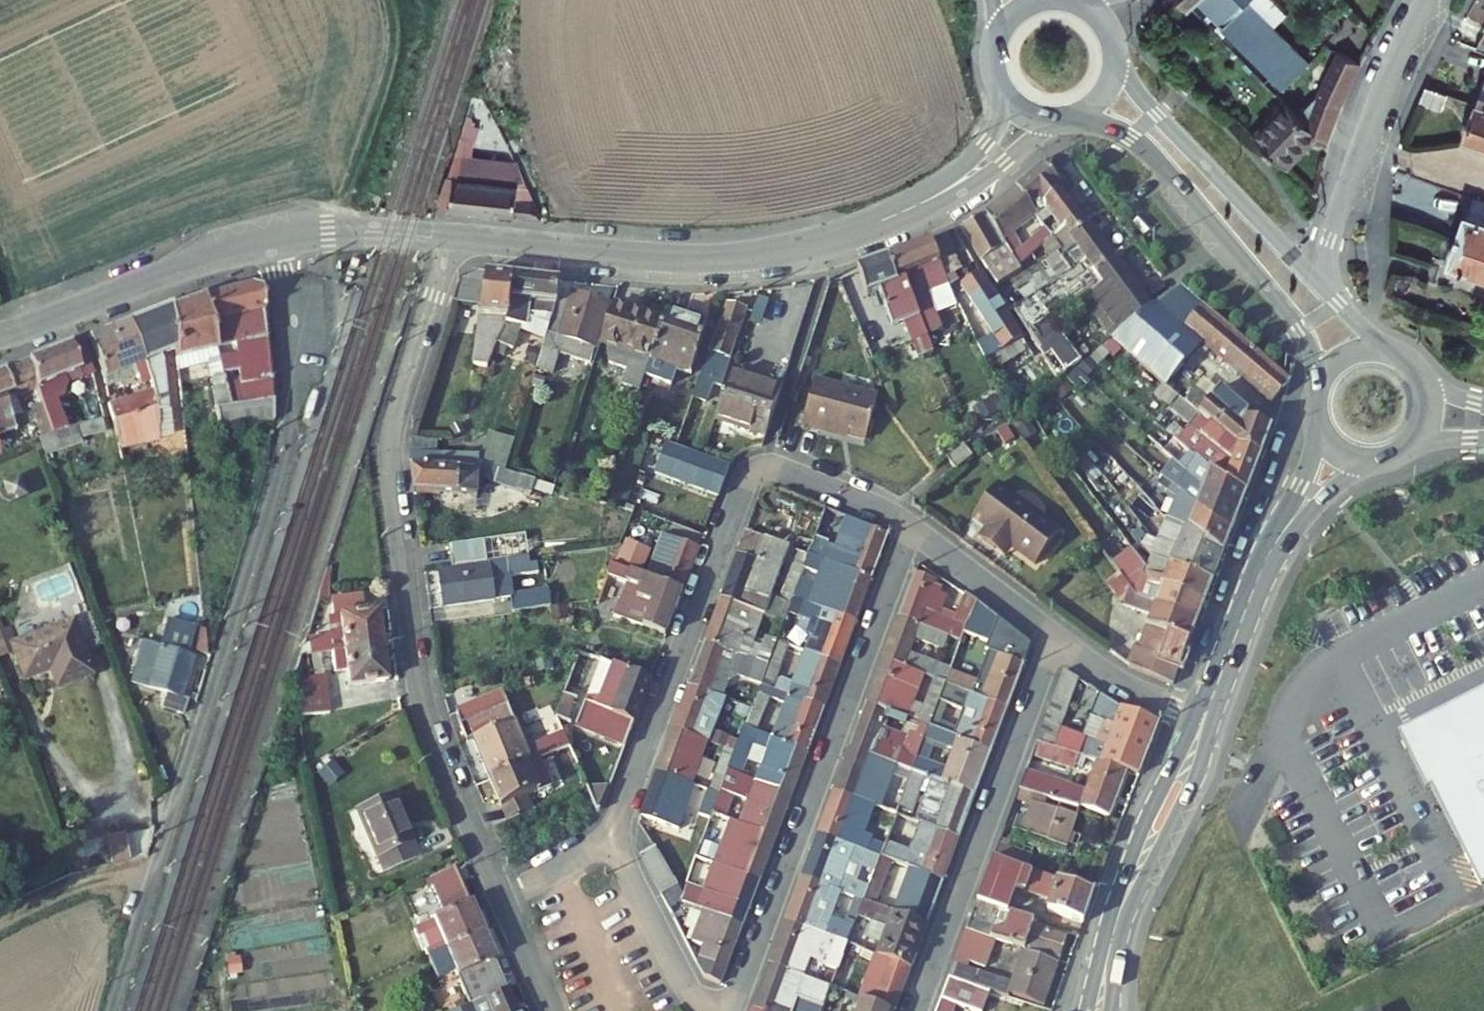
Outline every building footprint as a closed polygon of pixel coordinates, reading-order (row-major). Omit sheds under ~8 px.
[(1251,0),(1185,0),(1191,7),(1198,1),(1286,89),(1310,64),(1247,3),(1251,0)] [(1326,79),(1347,97),(1362,63),(1339,52),(1326,79)] [(1332,132),(1347,97),(1326,79),(1317,97),(1300,115),(1319,133),(1330,143),(1332,132)] [(1447,93),(1427,85),(1420,102),(1441,109),(1447,93)] [(1256,136),(1287,166),(1305,147),(1300,143),(1313,129),(1318,134),(1319,133),(1300,115),(1283,99),(1273,110),(1277,115),(1256,136)] [(1464,142),(1483,148),(1483,106),(1478,104),(1464,142)] [(462,136),(476,140),(478,141),(482,126),(475,124),(476,122),(473,115),(469,114),(462,136)] [(1300,143),(1305,147),(1318,134),(1313,129),(1300,143)] [(462,136),(441,203),(451,206),(451,209),(542,219),(542,217),(519,165),(474,160),(476,140),(462,136)] [(1016,187),(1017,188),(1036,216),(1040,221),(1049,213),(1055,209),(1048,201),(1061,190),(1056,184),(1059,181),(1045,163),(1016,187)] [(1017,188),(985,213),(1019,268),(1042,246),(1052,237),(1045,229),(1021,249),(1013,233),(1036,216),(1017,188)] [(1045,274),(1054,287),(1073,275),(1062,260),(1078,249),(1070,238),(1088,224),(1061,190),(1048,201),(1055,209),(1049,213),(1053,218),(1062,229),(1052,237),(1042,246),(1052,260),(1047,264),(1051,269),(1045,274)] [(1473,198),(1460,238),(1483,246),(1483,202),(1473,198)] [(962,227),(999,286),(1021,272),(1019,268),(985,213),(962,227)] [(1040,221),(1043,226),(1053,218),(1049,213),(1040,221)] [(1074,368),(1082,360),(1051,319),(1071,306),(1077,313),(1092,303),(1088,298),(1105,286),(1096,273),(1116,258),(1088,224),(1070,238),(1078,249),(1062,260),(1073,275),(1054,287),(1027,305),(1015,312),(1040,351),(1049,345),(1054,342),(1074,368)] [(930,242),(946,279),(954,275),(960,272),(954,258),(957,257),(946,235),(930,242)] [(1460,238),(1451,263),(1483,274),(1483,246),(1460,238)] [(906,282),(928,335),(943,329),(928,292),(949,285),(948,284),(946,279),(930,242),(889,258),(899,285),(906,282)] [(915,343),(929,337),(928,335),(906,282),(899,285),(889,258),(858,269),(868,296),(881,292),(894,326),(905,322),(913,343),(915,343)] [(1088,298),(1092,303),(1116,336),(1152,308),(1116,258),(1096,273),(1105,286),(1088,298)] [(483,306),(486,273),(473,272),(460,281),(453,302),(483,306)] [(481,314),(509,317),(511,294),(513,276),(486,273),(483,306),(481,314)] [(979,344),(988,363),(1022,340),(981,274),(961,285),(994,336),(979,344)] [(1018,291),(1027,305),(1054,287),(1045,274),(1018,291)] [(946,279),(948,284),(957,280),(954,275),(946,279)] [(513,276),(511,294),(532,297),(558,300),(560,281),(513,276)] [(251,283),(203,296),(216,348),(219,359),(239,356),(237,347),(267,341),(261,286),(251,283)] [(1112,339),(1168,385),(1204,344),(1272,403),(1290,381),(1179,285),(1152,308),(1116,336),(1112,339)] [(573,293),(570,304),(560,336),(594,348),(608,304),(573,293)] [(509,317),(508,323),(522,325),(529,325),(532,297),(511,294),(509,317)] [(176,358),(216,348),(203,296),(170,307),(175,349),(176,358)] [(529,325),(522,325),(520,330),(545,340),(558,300),(532,297),(529,325)] [(560,336),(570,304),(558,300),(545,340),(536,368),(551,373),(558,352),(590,362),(594,348),(560,336)] [(726,304),(693,397),(706,401),(713,383),(721,386),(747,310),(726,304)] [(170,305),(128,321),(151,380),(153,390),(156,406),(157,412),(167,410),(161,360),(160,355),(175,349),(170,307),(170,305)] [(600,343),(609,346),(612,364),(629,370),(624,385),(640,391),(645,377),(651,361),(664,322),(612,306),(600,343)] [(508,323),(509,317),(481,314),(474,366),(487,368),(493,354),(497,345),(508,323)] [(691,374),(707,328),(666,314),(664,322),(651,361),(664,365),(658,381),(671,385),(676,369),(691,374)] [(128,321),(88,336),(103,377),(133,365),(137,376),(138,379),(143,377),(145,382),(151,380),(128,321)] [(520,330),(522,325),(508,323),(497,345),(508,349),(512,351),(520,330)] [(884,357),(872,328),(867,330),(878,359),(884,357)] [(929,337),(915,343),(919,353),(933,348),(929,337)] [(77,425),(79,425),(74,412),(67,414),(61,416),(55,400),(61,398),(67,382),(65,377),(79,371),(81,377),(92,372),(82,339),(26,360),(36,389),(41,404),(51,432),(77,425)] [(998,365),(1001,369),(1029,350),(1022,340),(988,363),(991,369),(998,365)] [(239,356),(219,359),(223,376),(230,405),(273,399),(267,341),(237,347),(239,356)] [(1049,345),(1067,375),(1074,368),(1054,342),(1049,345)] [(497,345),(493,354),(504,358),(508,349),(497,345)] [(1040,351),(1045,357),(1050,354),(1067,375),(1049,345),(1040,351)] [(1090,357),(1098,366),(1111,355),(1103,346),(1090,357)] [(177,371),(206,364),(209,379),(223,376),(219,359),(216,348),(176,358),(177,371)] [(1050,354),(1045,357),(1061,382),(1065,377),(1067,375),(1050,354)] [(26,360),(4,369),(14,398),(15,397),(36,389),(26,360)] [(645,377),(658,381),(664,365),(651,361),(645,377)] [(133,365),(103,377),(107,387),(137,376),(133,365)] [(4,369),(0,371),(0,434),(16,428),(12,418),(22,414),(15,397),(14,398),(4,369)] [(81,377),(79,371),(65,377),(67,382),(81,377)] [(767,436),(783,386),(766,381),(765,386),(730,374),(716,419),(767,436)] [(223,376),(209,379),(220,428),(273,421),(273,399),(230,405),(223,376)] [(877,396),(815,379),(802,428),(819,432),(820,427),(849,435),(866,439),(877,396)] [(1262,455),(1272,427),(1247,418),(1249,412),(1221,388),(1209,401),(1195,389),(1185,402),(1199,413),(1239,447),(1262,455)] [(108,404),(113,420),(156,406),(153,390),(108,404)] [(67,414),(61,398),(55,400),(61,416),(67,414)] [(1170,410),(1188,426),(1199,413),(1185,402),(1181,398),(1170,410)] [(51,432),(41,404),(31,408),(41,437),(51,432)] [(157,412),(156,406),(113,420),(119,447),(158,439),(157,412)] [(933,407),(924,411),(930,423),(939,418),(933,407)] [(157,412),(158,439),(173,436),(170,410),(157,412)] [(1188,426),(1176,440),(1189,452),(1194,455),(1196,453),(1211,467),(1225,479),(1247,492),(1262,455),(1239,447),(1199,413),(1188,426)] [(81,439),(105,432),(101,418),(79,425),(77,425),(81,439)] [(81,439),(77,425),(51,432),(57,450),(82,442),(81,439)] [(820,427),(819,432),(848,440),(849,435),(820,427)] [(57,450),(51,432),(41,437),(38,438),(44,455),(57,450)] [(489,433),(480,464),(504,472),(514,441),(489,433)] [(411,454),(436,455),(438,441),(412,440),(411,454)] [(961,447),(943,460),(952,472),(969,459),(961,447)] [(718,496),(728,469),(669,448),(659,474),(718,496)] [(1189,452),(1179,465),(1203,487),(1221,500),(1221,501),(1240,513),(1247,492),(1225,479),(1211,467),(1196,453),(1194,455),(1189,452)] [(411,454),(415,493),(478,496),(479,478),(515,491),(516,489),(520,477),(504,472),(480,464),(481,457),(436,455),(411,454)] [(1214,520),(1232,533),(1240,513),(1221,501),(1221,500),(1203,487),(1179,465),(1174,460),(1160,477),(1180,491),(1214,520)] [(535,481),(520,477),(516,489),(531,494),(535,481)] [(1014,548),(1035,565),(1061,531),(998,484),(973,517),(988,528),(980,538),(994,549),(1002,539),(1014,548)] [(1214,520),(1180,491),(1166,523),(1185,532),(1188,526),(1224,553),(1232,533),(1214,520)] [(887,534),(842,515),(836,531),(831,529),(837,513),(825,508),(808,555),(871,579),(887,534)] [(1166,523),(1158,540),(1219,565),(1224,553),(1188,526),(1185,532),(1166,523)] [(803,569),(795,566),(782,602),(771,598),(790,548),(747,531),(722,598),(764,613),(784,621),(787,612),(792,599),(799,580),(803,569)] [(662,534),(646,578),(683,592),(699,548),(662,534)] [(1002,539),(994,549),(1006,558),(1014,548),(1002,539)] [(1158,540),(1151,556),(1213,582),(1219,565),(1158,540)] [(449,546),(452,567),(487,563),(484,541),(449,546)] [(1136,597),(1198,621),(1206,601),(1144,576),(1147,569),(1133,550),(1112,564),(1119,574),(1130,588),(1136,597)] [(808,555),(800,552),(795,566),(803,569),(808,555)] [(871,579),(808,555),(803,569),(818,575),(813,585),(799,580),(792,599),(804,603),(855,622),(871,579)] [(1147,569),(1144,576),(1206,601),(1213,582),(1151,556),(1147,569)] [(511,598),(513,613),(551,607),(549,590),(515,596),(512,577),(540,573),(538,564),(531,565),(530,557),(488,563),(488,565),(439,573),(444,606),(511,598)] [(615,616),(666,636),(683,592),(646,578),(612,565),(608,576),(627,583),(615,616)] [(331,568),(327,567),(317,600),(328,599),(331,568)] [(938,616),(941,608),(946,596),(941,593),(943,588),(935,585),(937,581),(916,573),(899,617),(950,636),(962,641),(978,602),(966,594),(957,615),(953,623),(938,616)] [(1119,598),(1125,601),(1130,588),(1119,574),(1108,582),(1119,598)] [(1125,601),(1124,605),(1150,615),(1147,625),(1152,627),(1143,650),(1138,648),(1131,667),(1174,684),(1198,621),(1136,597),(1130,588),(1125,601)] [(57,684),(87,673),(78,649),(97,641),(79,592),(59,599),(69,626),(16,646),(13,647),(15,653),(24,677),(51,667),(57,684)] [(334,615),(340,615),(364,612),(362,594),(332,598),(334,615)] [(722,598),(706,643),(767,666),(776,641),(766,637),(764,643),(766,644),(764,648),(758,646),(756,651),(750,648),(754,638),(755,638),(764,613),(722,598)] [(804,603),(792,599),(787,612),(799,616),(804,603)] [(962,641),(960,645),(988,657),(978,682),(951,671),(946,685),(1007,708),(1031,644),(998,618),(988,642),(983,640),(994,615),(978,602),(962,641)] [(855,622),(804,603),(799,616),(811,621),(806,634),(811,635),(805,653),(839,666),(855,622)] [(953,623),(957,615),(941,608),(938,616),(953,623)] [(364,612),(340,615),(344,650),(382,646),(377,610),(364,612)] [(344,650),(340,615),(334,615),(328,616),(330,636),(332,652),(344,650)] [(951,671),(951,669),(909,653),(915,637),(944,649),(950,636),(899,617),(883,660),(924,676),(938,681),(946,685),(951,671)] [(136,661),(130,681),(166,692),(161,707),(184,714),(188,699),(181,697),(195,651),(207,655),(204,629),(168,620),(161,647),(142,641),(136,661)] [(15,653),(13,647),(16,646),(9,627),(3,629),(0,622),(0,658),(15,653)] [(1147,625),(1138,648),(1143,650),(1152,627),(1147,625)] [(332,652),(330,636),(310,638),(311,642),(312,654),(332,652)] [(136,661),(142,641),(133,639),(127,658),(136,661)] [(774,689),(788,646),(776,641),(767,666),(761,683),(774,689)] [(311,642),(306,643),(301,656),(312,654),(311,642)] [(767,666),(706,643),(690,685),(722,697),(729,680),(737,675),(761,683),(767,666)] [(382,646),(344,650),(347,671),(349,686),(386,681),(382,646)] [(1130,667),(1131,667),(1138,648),(1133,647),(1126,664),(1130,667)] [(347,671),(344,650),(332,652),(335,672),(347,671)] [(839,666),(805,653),(794,683),(783,678),(779,680),(776,689),(823,709),(839,666)] [(602,660),(587,698),(599,702),(614,664),(602,660)] [(885,711),(907,719),(913,702),(924,676),(883,660),(867,704),(885,711)] [(599,702),(636,716),(651,678),(614,664),(599,702)] [(1063,671),(1037,743),(1079,756),(1096,761),(1127,771),(1139,775),(1159,722),(1121,708),(1100,693),(1097,700),(1092,711),(1090,716),(1092,717),(1084,738),(1061,730),(1079,679),(1063,671)] [(297,717),(330,713),(326,675),(293,679),(297,717)] [(927,708),(921,724),(930,728),(940,703),(946,685),(938,681),(927,708)] [(823,709),(776,689),(774,689),(761,683),(752,708),(745,726),(757,731),(770,698),(785,703),(772,737),(807,752),(823,709)] [(722,697),(690,685),(673,729),(707,742),(717,715),(716,714),(722,697)] [(946,685),(940,703),(948,706),(963,712),(957,728),(954,737),(991,752),(1007,708),(946,685)] [(474,739),(515,722),(503,692),(458,711),(468,741),(474,739)] [(565,693),(557,717),(567,720),(575,697),(565,693)] [(599,702),(587,698),(576,725),(625,745),(636,716),(599,702)] [(1092,711),(1097,700),(1090,698),(1086,709),(1092,711)] [(1413,735),(1406,738),(1417,759),(1443,747),(1445,752),(1483,732),(1483,700),(1413,735)] [(907,719),(921,724),(927,708),(913,702),(907,719)] [(940,703),(930,728),(938,731),(942,722),(948,706),(940,703)] [(867,704),(851,747),(914,771),(924,745),(925,740),(930,728),(921,724),(907,719),(901,734),(879,726),(885,711),(867,704)] [(526,749),(515,722),(474,739),(491,779),(541,758),(570,747),(563,732),(526,749)] [(942,722),(938,731),(954,737),(957,728),(942,722)] [(807,752),(772,737),(757,731),(745,726),(740,741),(736,752),(729,771),(740,775),(745,760),(751,746),(767,752),(762,767),(756,782),(791,796),(807,752)] [(934,749),(924,745),(914,771),(925,775),(933,778),(975,795),(991,752),(954,737),(938,731),(930,728),(925,740),(948,748),(954,750),(947,769),(929,762),(934,749)] [(693,785),(708,742),(707,742),(673,729),(657,773),(693,785)] [(1417,759),(1479,880),(1483,878),(1483,732),(1445,752),(1443,747),(1417,759)] [(740,741),(729,737),(725,748),(736,752),(740,741)] [(925,740),(924,745),(934,749),(946,753),(948,748),(925,740)] [(1075,769),(1079,756),(1037,743),(1032,756),(1075,769)] [(767,752),(751,746),(745,760),(762,767),(767,752)] [(835,790),(872,804),(885,769),(898,774),(886,804),(892,807),(891,811),(897,814),(899,809),(914,771),(851,747),(835,790)] [(717,772),(727,776),(729,771),(736,752),(725,748),(717,772)] [(553,786),(541,758),(491,779),(502,808),(530,796),(553,786)] [(1110,818),(1127,771),(1096,761),(1084,792),(1025,773),(1019,790),(1081,807),(1110,818)] [(724,819),(740,775),(729,771),(727,776),(720,795),(713,815),(724,819)] [(914,771),(899,809),(911,814),(921,789),(925,775),(914,771)] [(720,795),(727,776),(717,772),(710,791),(720,795)] [(693,785),(657,773),(641,817),(679,830),(695,786),(693,785)] [(933,778),(925,775),(921,789),(928,792),(933,778)] [(928,792),(917,822),(921,823),(959,838),(975,795),(933,778),(928,792)] [(791,796),(756,782),(740,825),(776,838),(791,796)] [(610,788),(588,788),(598,811),(602,809),(610,788)] [(873,836),(865,833),(875,805),(872,804),(835,790),(819,834),(880,857),(884,849),(870,844),(873,836)] [(1019,818),(1014,830),(1068,849),(1081,807),(1019,790),(1016,798),(1033,804),(1028,821),(1019,818)] [(713,815),(720,795),(710,791),(695,830),(705,834),(713,815)] [(383,871),(417,857),(391,795),(357,810),(383,871)] [(530,796),(502,808),(508,821),(536,810),(530,796)] [(776,838),(740,825),(731,821),(715,866),(759,883),(776,838)] [(910,853),(886,844),(885,845),(884,849),(880,857),(907,867),(910,869),(943,881),(959,838),(921,823),(910,853)] [(105,836),(110,864),(129,860),(124,833),(105,836)] [(819,834),(803,877),(841,892),(856,897),(864,901),(869,888),(855,883),(862,866),(875,871),(880,857),(819,834)] [(872,840),(870,844),(884,849),(885,845),(872,840)] [(1018,867),(1023,853),(999,844),(993,859),(1018,867)] [(641,855),(662,896),(677,886),(672,877),(658,855),(654,847),(641,855)] [(658,855),(672,877),(680,872),(684,869),(671,847),(658,855)] [(1023,853),(1018,867),(1027,870),(1032,856),(1023,853)] [(903,877),(907,867),(880,857),(875,871),(869,888),(864,901),(876,905),(880,895),(888,871),(903,877)] [(993,859),(977,902),(996,909),(1001,911),(1007,912),(1016,887),(1051,899),(1047,910),(1083,922),(1094,891),(1027,870),(1018,867),(993,859)] [(759,883),(715,866),(714,865),(703,893),(686,887),(686,889),(683,898),(681,902),(684,904),(693,907),(743,925),(759,883)] [(444,914),(469,904),(453,868),(421,882),(424,889),(432,886),(444,914)] [(898,902),(894,912),(927,925),(943,881),(910,869),(898,902)] [(677,886),(683,898),(686,889),(681,881),(684,879),(680,872),(672,877),(677,886)] [(846,923),(832,918),(841,892),(803,877),(787,921),(848,944),(856,923),(847,920),(846,923)] [(662,896),(669,909),(681,902),(683,898),(677,886),(662,896)] [(898,902),(880,895),(876,905),(894,912),(898,902)] [(856,897),(847,920),(856,923),(859,916),(864,901),(856,897)] [(872,921),(866,938),(882,944),(879,951),(877,955),(911,968),(927,925),(894,912),(876,905),(864,901),(859,916),(872,921)] [(996,909),(977,902),(967,930),(995,940),(1025,949),(1026,945),(1061,958),(1067,938),(1033,926),(1034,921),(1007,912),(1001,911),(995,928),(990,926),(996,909)] [(432,920),(444,948),(446,947),(481,932),(469,904),(444,914),(432,920)] [(693,907),(684,904),(682,908),(692,912),(693,907)] [(743,925),(693,907),(692,912),(687,927),(698,930),(693,943),(703,947),(707,948),(703,960),(701,959),(698,965),(705,979),(721,984),(743,925)] [(1001,911),(996,909),(990,926),(995,928),(1001,911)] [(430,953),(444,948),(432,920),(415,927),(427,955),(430,953)] [(770,965),(804,977),(811,958),(827,964),(826,966),(838,970),(843,957),(848,944),(787,921),(770,965)] [(967,930),(957,957),(971,962),(985,968),(995,940),(967,930)] [(456,971),(458,976),(493,960),(481,932),(446,947),(456,971)] [(853,961),(858,948),(848,944),(843,957),(853,961)] [(866,946),(865,950),(877,955),(879,951),(866,946)] [(456,971),(446,947),(444,948),(430,953),(440,977),(456,971)] [(969,968),(964,983),(990,992),(1009,998),(1010,993),(1044,1005),(1059,963),(1023,951),(1013,982),(969,968)] [(877,955),(860,999),(893,1010),(895,1010),(911,968),(877,955)] [(838,970),(833,983),(846,988),(856,962),(853,961),(843,957),(838,970)] [(957,957),(955,963),(969,968),(971,962),(957,957)] [(493,960),(458,976),(470,1004),(473,1003),(506,989),(493,960)] [(964,983),(969,968),(955,963),(949,977),(964,983)] [(798,999),(824,1008),(831,988),(804,977),(770,965),(753,1010),(793,1010),(798,999)] [(949,977),(937,1010),(954,1010),(956,1006),(971,1010),(983,1010),(990,992),(964,983),(949,977)] [(506,989),(473,1003),(477,1010),(515,1010),(506,989)] [(793,1010),(823,1010),(824,1008),(798,999),(793,1010)] [(860,999),(855,1010),(893,1010),(860,999)] [(473,1003),(470,1004),(453,1010),(477,1010),(473,1003)]
